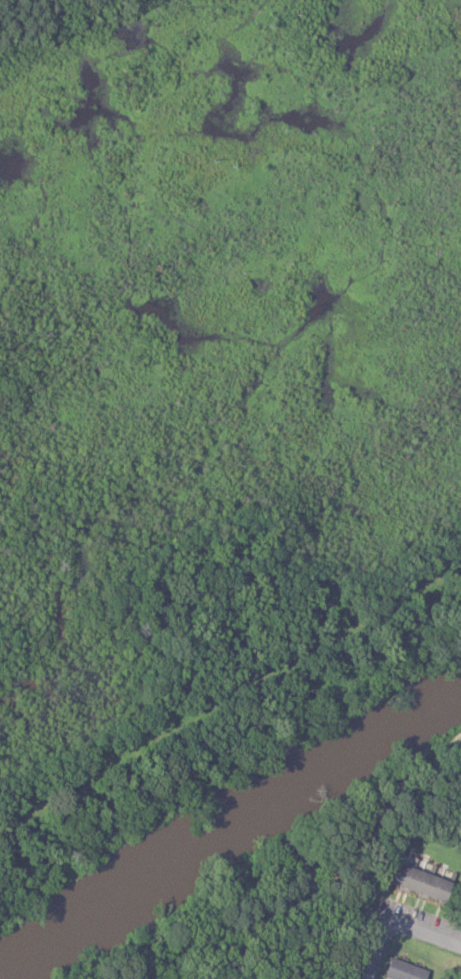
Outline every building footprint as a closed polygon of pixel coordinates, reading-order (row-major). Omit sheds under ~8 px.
[(391,883),(445,902),(452,880),(440,876),(442,869),(414,859),(401,854),(391,883)] [(391,957),(385,976),(394,978),(425,978),(429,969),(391,957)]
